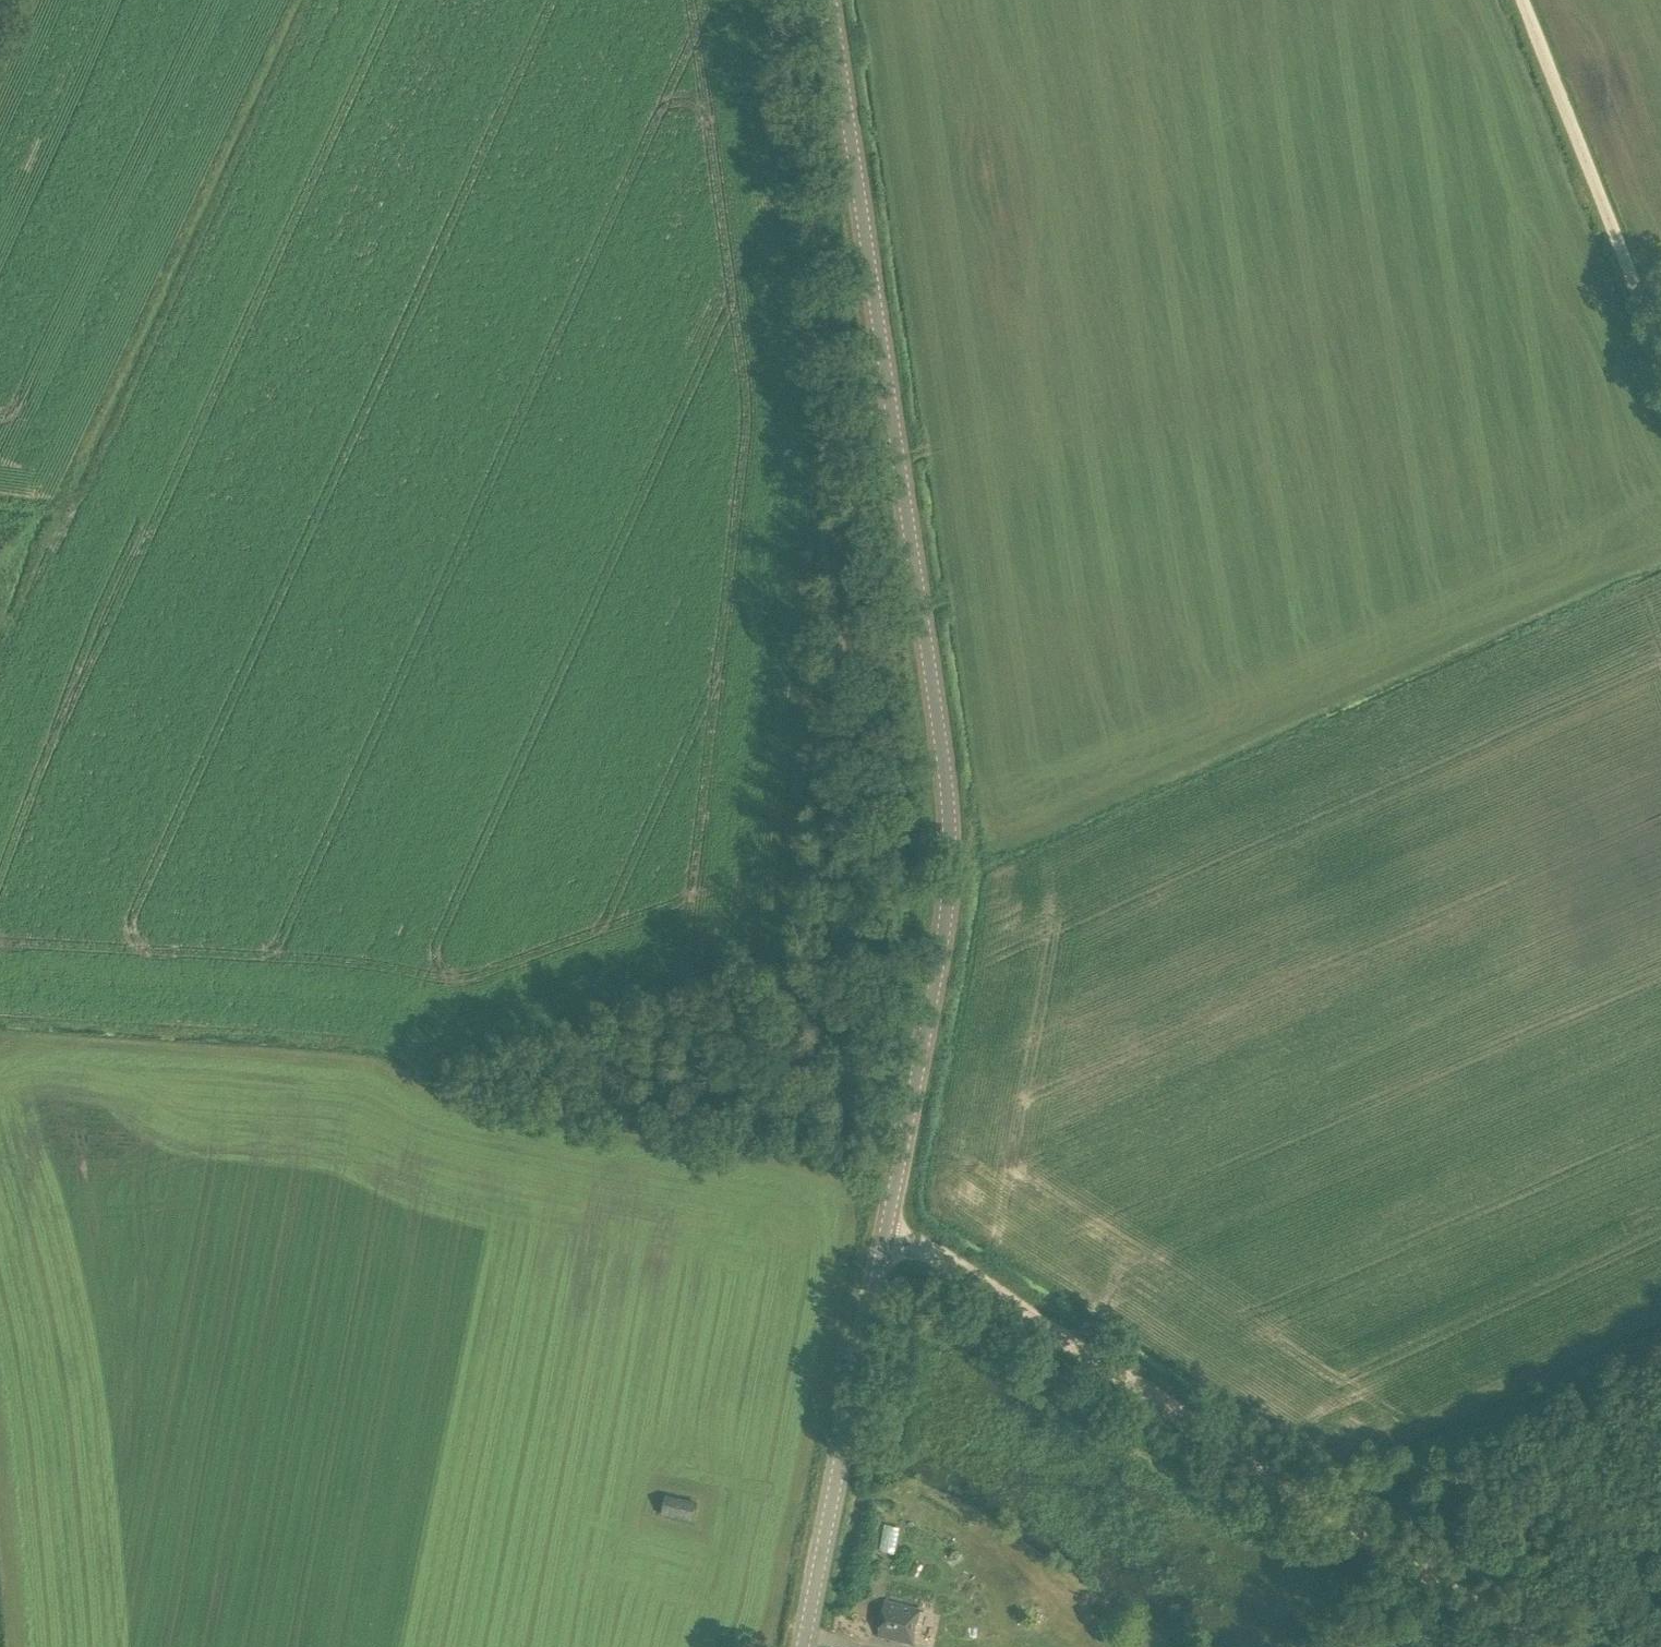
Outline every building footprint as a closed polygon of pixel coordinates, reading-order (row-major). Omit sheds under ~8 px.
[(693,1520),(696,1502),(666,1496),(662,1513),(693,1520)] [(912,1643),(920,1609),(885,1600),(879,1636),(912,1643)]
